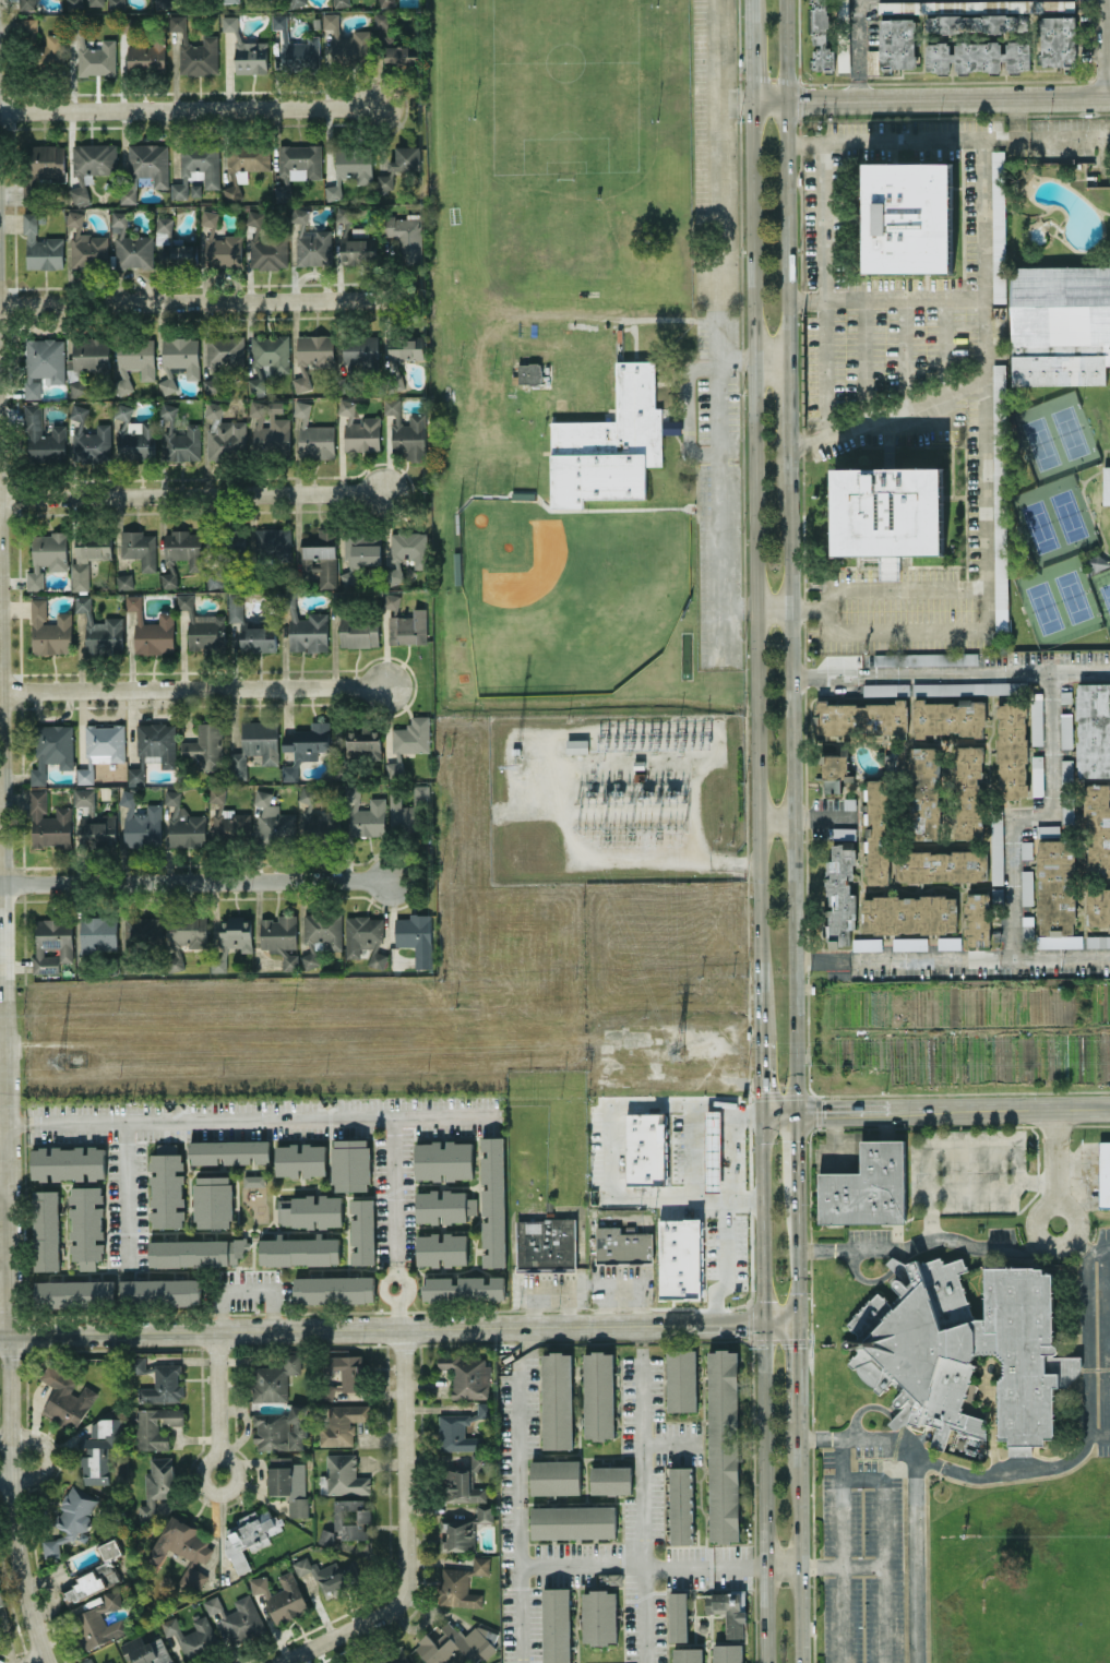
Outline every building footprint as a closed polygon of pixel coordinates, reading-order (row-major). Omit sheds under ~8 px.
[(36,9),(36,0),(19,0),(19,9),(36,9)] [(83,0),(66,0),(68,10),(84,7),(83,0)] [(124,0),(108,0),(108,10),(124,9),(124,0)] [(169,8),(169,0),(157,0),(157,8),(169,8)] [(813,46),(813,70),(831,70),(829,0),(812,0),(813,46)] [(878,13),(938,12),(938,1),(878,2),(878,13)] [(374,28),(387,28),(387,12),(374,13),(374,28)] [(339,13),(323,13),(323,28),(333,28),(332,62),(368,62),(369,30),(352,30),(352,36),(339,36),(339,13)] [(319,35),(307,36),(307,42),(288,42),(287,14),(271,14),(272,29),(281,28),(282,71),(320,70),(319,35)] [(217,35),(203,35),(203,44),(187,45),(186,15),(169,16),(169,31),(179,31),(181,75),(219,73),(217,35)] [(237,15),(222,16),(222,31),(238,30),(237,15)] [(925,33),(995,32),(995,30),(1006,30),(1006,34),(1020,34),(1020,15),(925,16),(925,33)] [(1040,16),(1039,66),(1075,66),(1076,17),(1040,16)] [(134,30),(134,17),(120,17),(119,30),(134,30)] [(37,18),(21,18),(21,36),(37,36),(37,18)] [(867,73),(880,73),(880,69),(917,68),(916,18),(879,19),(879,49),(866,50),(867,73)] [(115,75),(115,39),(102,39),(102,48),(84,48),(84,23),(66,23),(67,39),(77,39),(78,75),(115,75)] [(63,34),(46,34),(46,44),(40,44),(39,64),(63,64),(63,34)] [(153,45),(127,46),(127,70),(165,69),(164,41),(153,42),(153,45)] [(926,43),(927,72),(949,71),(949,62),(956,61),(956,72),(1001,71),(1000,61),(1006,61),(1007,72),(1030,71),(1029,41),(1006,42),(1006,51),(1001,51),(1001,41),(955,43),(955,53),(950,53),(949,42),(926,43)] [(268,43),(236,42),(235,71),(267,72),(268,43)] [(419,66),(418,45),(384,47),(385,68),(419,66)] [(850,71),(849,46),(837,46),(838,71),(850,71)] [(219,188),(218,142),(180,143),(181,183),(170,183),(171,198),(188,198),(187,179),(204,178),(204,188),(219,188)] [(226,145),(228,172),(232,172),(232,183),(247,182),(247,171),(270,170),(269,143),(226,145)] [(72,145),(73,175),(116,174),(116,144),(72,145)] [(128,144),(129,183),(119,183),(119,203),(137,203),(137,176),(152,176),(153,188),(168,188),(168,144),(128,144)] [(322,179),(321,144),(279,145),(280,185),(275,186),(275,201),(290,200),(290,179),(322,179)] [(65,181),(64,145),(29,146),(30,183),(23,183),(23,202),(38,202),(37,181),(65,181)] [(372,183),(371,146),(335,147),(336,185),(326,185),(326,200),(341,199),(341,177),(355,176),(355,184),(372,183)] [(420,146),(396,146),(396,161),(389,161),(389,174),(377,174),(377,188),(393,188),(394,170),(419,170),(420,146)] [(992,150),(993,302),(1006,301),(1004,150),(992,150)] [(865,272),(951,273),(952,163),(866,162),(865,272)] [(226,202),(242,197),(238,183),(222,187),(226,202)] [(91,202),(86,184),(69,188),(74,206),(91,202)] [(331,264),(331,229),(315,229),(315,234),(301,235),(303,223),(307,223),(310,210),(293,205),(289,220),(299,223),(297,234),(296,234),(296,265),(331,264)] [(337,205),(356,208),(353,224),(349,223),(346,232),(351,232),(351,227),(368,226),(368,237),(375,237),(375,263),(360,263),(360,264),(348,264),(348,263),(341,263),(341,232),(342,232),(346,222),(335,219),(337,205)] [(242,234),(242,265),(205,266),(205,236),(208,236),(211,226),(200,224),(203,208),(218,213),(213,235),(215,235),(215,238),(223,238),(223,234),(242,234)] [(286,235),(287,265),(279,265),(279,267),(258,268),(258,266),(250,266),(250,237),(252,237),(255,225),(246,223),(249,208),(263,213),(256,237),(258,237),(258,239),(271,239),(271,235),(286,235)] [(107,236),(107,262),(99,262),(99,270),(79,270),(79,266),(71,266),(71,236),(73,236),(75,226),(64,224),(69,210),(84,213),(79,232),(91,232),(91,236),(107,236)] [(153,235),(153,266),(143,267),(143,265),(127,265),(127,267),(116,267),(115,236),(118,236),(119,231),(111,230),(110,224),(112,210),(128,211),(127,226),(123,235),(153,235)] [(62,237),(63,267),(56,267),(56,270),(40,270),(40,267),(26,267),(26,232),(23,232),(23,212),(36,212),(36,232),(35,232),(35,238),(36,238),(36,240),(44,240),(44,237),(62,237)] [(421,261),(421,217),(419,217),(419,213),(406,213),(406,217),(394,217),(394,214),(382,214),(382,236),(393,235),(393,264),(411,264),(411,261),(421,261)] [(198,270),(196,243),(182,243),(182,237),(172,237),(170,231),(172,217),(157,215),(155,229),(155,243),(163,243),(163,270),(198,270)] [(1011,267),(1012,385),(1106,384),(1106,366),(1109,365),(1109,266),(1011,267)] [(288,333),(289,372),(272,372),(272,363),(261,363),(261,366),(259,366),(263,375),(265,390),(250,393),(247,378),(258,376),(254,366),(251,366),(251,334),(263,334),(263,335),(276,335),(276,333),(288,333)] [(243,334),(243,367),(230,367),(230,363),(215,363),(215,366),(214,366),(220,388),(205,393),(202,379),(212,376),(208,366),(207,366),(206,334),(216,334),(216,336),(232,336),(232,334),(243,334)] [(198,337),(198,379),(186,379),(186,370),(176,370),(172,375),(178,387),(164,394),(158,381),(168,376),(164,367),(163,367),(163,337),(170,337),(170,335),(191,335),(191,337),(198,337)] [(333,335),(333,366),(314,366),(314,364),(303,364),(311,387),(296,393),(291,378),(301,374),(299,364),(297,364),(297,335),(333,335)] [(378,335),(343,335),(343,363),(345,363),(347,375),(337,378),(339,393),(358,388),(351,363),(378,362),(378,335)] [(422,335),(423,358),(395,359),(404,386),(389,392),(384,378),(396,374),(391,359),(389,359),(389,336),(422,335)] [(108,338),(108,375),(96,375),(96,370),(81,370),(88,391),(68,397),(68,390),(70,390),(68,381),(67,369),(67,358),(72,358),(72,336),(92,336),(92,337),(102,337),(102,338),(108,338)] [(24,398),(24,379),(26,379),(26,338),(45,338),(45,337),(55,337),(55,339),(64,339),(64,382),(45,382),(44,375),(40,375),(40,398),(24,398)] [(153,337),(154,380),(140,380),(140,368),(126,368),(129,375),(129,378),(134,388),(119,395),(114,382),(122,378),(119,368),(118,368),(117,343),(136,343),(136,338),(153,337)] [(551,421),(616,420),(616,361),(655,361),(655,408),(663,408),(664,464),(645,465),(645,496),(582,498),(583,506),(552,507),(551,421)] [(518,383),(541,383),(541,364),(518,363),(518,383)] [(1005,364),(993,364),(995,629),(1007,629),(1005,364)] [(380,416),(380,423),(379,423),(379,448),(375,448),(375,450),(372,450),(344,451),(344,445),(344,421),(346,421),(347,415),(337,412),(341,397),(356,402),(351,421),(360,421),(360,416),(380,416)] [(425,459),(425,412),(408,412),(408,423),(402,423),(402,421),(401,421),(401,397),(383,397),(383,414),(394,414),(394,421),(390,421),(390,426),(391,426),(391,452),(405,452),(405,458),(409,458),(409,459),(425,459)] [(207,399),(224,405),(220,418),(220,420),(246,420),(246,452),(224,452),(224,460),(214,460),(214,458),(207,458),(206,428),(208,428),(213,418),(203,415),(207,399)] [(289,454),(289,417),(274,417),(274,412),(283,412),(283,400),(267,400),(267,412),(268,412),(268,426),(262,426),(266,403),(251,399),(248,414),(258,416),(255,426),(253,426),(253,454),(289,454)] [(335,457),(334,424),(307,424),(311,403),(296,399),(293,414),(302,416),(300,424),(299,424),(299,454),(315,454),(315,457),(335,457)] [(200,422),(201,458),(164,459),(164,430),(168,430),(169,419),(158,415),(163,400),(178,406),(174,419),(172,430),(175,430),(175,432),(186,432),(186,422),(200,422)] [(155,419),(155,450),(146,450),(146,459),(118,459),(118,427),(120,427),(124,419),(112,416),(118,402),(133,406),(129,420),(126,427),(128,427),(128,430),(141,430),(141,420),(142,419),(155,419)] [(65,424),(65,434),(64,434),(64,459),(28,459),(28,435),(27,435),(27,429),(24,430),(24,403),(41,403),(41,433),(51,433),(51,424),(65,424)] [(110,422),(110,458),(99,458),(99,460),(81,462),(81,459),(72,459),(72,430),(76,430),(80,420),(69,417),(73,403),(88,407),(81,430),(83,430),(83,431),(96,431),(96,422),(110,422)] [(663,434),(681,433),(681,416),(669,417),(668,407),(662,408),(663,434)] [(942,468),(834,469),(834,555),(879,555),(879,580),(900,580),(900,555),(943,554),(942,468)] [(335,526),(336,587),(319,587),(319,570),(303,570),(301,567),(300,538),(318,538),(318,526),(335,526)] [(211,529),(211,554),(232,554),(232,570),(247,570),(246,529),(238,529),(238,527),(225,527),(225,529),(211,529)] [(290,527),(291,561),(276,561),(276,557),(261,557),(261,570),(264,582),(252,585),(249,572),(259,570),(258,557),(254,557),(254,528),(290,527)] [(201,531),(201,570),(188,570),(188,558),(175,559),(175,563),(172,563),(176,572),(178,586),(163,588),(159,572),(170,571),(167,563),(165,563),(165,531),(171,531),(171,528),(189,528),(189,531),(201,531)] [(155,534),(155,571),(141,571),(141,557),(121,557),(120,530),(143,529),(143,534),(155,534)] [(71,590),(71,562),(75,562),(75,531),(110,530),(110,558),(82,559),(82,562),(88,562),(88,590),(71,590)] [(391,533),(397,533),(397,531),(419,530),(419,533),(425,533),(425,569),(414,569),(414,558),(402,558),(402,560),(398,560),(405,582),(387,586),(383,571),(396,567),(394,561),(391,561),(391,533)] [(26,589),(26,571),(34,571),(34,563),(33,563),(32,535),(51,535),(51,531),(65,531),(65,570),(48,570),(48,563),(39,563),(39,571),(43,571),(43,589),(26,589)] [(381,531),(381,563),(379,563),(379,564),(359,564),(359,567),(354,567),(360,585),(345,590),(339,574),(350,570),(347,559),(344,559),(344,533),(381,531)] [(1094,571),(1108,565),(1102,552),(1088,558),(1094,571)] [(205,573),(220,571),(224,585),(207,588),(205,573)] [(116,574),(131,572),(133,587),(118,589),(116,574)] [(426,607),(427,643),(417,643),(417,642),(398,642),(398,643),(389,643),(387,615),(393,614),(394,609),(382,606),(385,591),(401,595),(397,609),(396,614),(414,614),(414,607),(426,607)] [(276,650),(260,650),(260,651),(247,651),(247,650),(240,650),(240,621),(228,621),(228,594),(242,593),(242,621),(260,621),(260,618),(275,618),(276,650)] [(327,611),(327,649),(320,649),(320,650),(307,650),(307,646),(306,646),(306,649),(289,649),(289,618),(291,618),(288,608),(281,608),(281,593),(295,593),(295,607),(298,618),(308,618),(308,611),(327,611)] [(225,614),(224,646),(200,646),(200,648),(188,648),(188,619),(190,619),(187,608),(177,608),(177,594),(192,594),(192,609),(194,614),(225,614)] [(379,645),(378,614),(347,614),(345,607),(348,607),(348,594),(331,594),(331,607),(341,607),(342,614),(339,614),(339,645),(347,645),(347,646),(370,646),(370,645),(379,645)] [(174,650),(174,611),(158,611),(158,622),(143,622),(141,609),(141,595),(126,595),(126,610),(135,610),(138,622),(134,622),(134,650),(143,650),(143,653),(157,653),(157,650),(174,650)] [(122,615),(122,654),(85,654),(85,621),(87,621),(87,610),(74,610),(74,596),(91,596),(91,615),(122,615)] [(57,612),(71,612),(71,650),(56,650),(56,653),(32,653),(32,620),(31,620),(31,598),(45,598),(45,619),(43,619),(43,623),(57,623),(57,612)] [(874,665),(978,664),(978,652),(874,654),(874,665)] [(912,683),(912,694),(1017,693),(1017,682),(912,683)] [(909,683),(863,683),(864,695),(909,695),(909,683)] [(1076,683),(1078,777),(1109,777),(1109,683),(1076,683)] [(1043,692),(1031,692),(1031,745),(1042,745),(1043,692)] [(907,734),(907,698),(895,698),(895,703),(827,704),(827,699),(815,699),(815,735),(907,734)] [(985,699),(958,699),(958,703),(925,702),(925,698),(914,698),(914,738),(925,738),(925,734),(985,734),(985,699)] [(1027,702),(998,702),(997,798),(1026,798),(1027,702)] [(429,715),(429,752),(399,752),(404,774),(387,778),(384,763),(397,759),(395,752),(392,752),(392,728),(406,728),(406,722),(410,722),(410,715),(429,715)] [(1072,715),(1061,715),(1061,747),(1072,747),(1072,715)] [(241,720),(277,720),(277,764),(261,764),(261,754),(244,754),(244,779),(230,779),(230,752),(241,751),(241,720)] [(329,720),(329,750),(318,750),(318,761),(301,761),(297,766),(298,780),(282,780),(282,765),(291,765),(295,761),(294,761),(294,751),(282,751),(282,733),(311,733),(311,720),(329,720)] [(175,723),(166,723),(166,721),(151,721),(151,723),(136,723),(136,754),(140,754),(140,767),(128,767),(128,785),(144,785),(144,754),(160,754),(160,767),(175,767),(175,723)] [(196,722),(196,740),(180,741),(180,757),(198,757),(198,769),(222,769),(220,721),(196,722)] [(123,723),(124,761),(93,762),(93,782),(76,782),(76,767),(87,767),(87,756),(85,756),(84,723),(96,723),(96,726),(112,726),(112,723),(123,723)] [(29,783),(45,783),(45,762),(59,762),(59,768),(73,768),(72,725),(34,725),(34,756),(37,756),(37,767),(29,767),(29,783)] [(381,732),(381,758),(366,758),(366,752),(357,752),(357,763),(349,763),(349,780),(333,780),(333,763),(346,763),(346,732),(348,732),(348,730),(356,730),(356,732),(371,732),(371,730),(378,730),(378,732),(381,732)] [(566,739),(587,739),(587,752),(566,753),(566,739)] [(983,839),(983,746),(955,746),(954,805),(956,805),(956,839),(983,839)] [(910,840),(939,839),(938,747),(908,747),(910,840)] [(846,792),(844,754),(822,755),(823,793),(846,792)] [(1032,795),(1043,795),(1042,755),(1031,755),(1032,795)] [(633,759),(644,759),(644,768),(633,768),(633,759)] [(890,884),(891,779),(868,779),(868,828),(866,828),(866,841),(863,841),(863,852),(867,852),(866,884),(890,884)] [(1083,783),(1082,815),(1089,815),(1088,845),(1087,875),(1109,875),(1109,784),(1083,783)] [(384,797),(384,835),(350,835),(349,809),(351,809),(354,801),(343,799),(345,785),(361,786),(359,801),(357,809),(369,809),(369,797),(384,797)] [(429,785),(414,785),(414,805),(401,805),(401,791),(389,791),(389,835),(425,834),(425,805),(418,805),(418,798),(429,797),(429,785)] [(99,786),(110,786),(110,800),(99,800),(99,786)] [(339,810),(341,842),(303,844),(302,811),(306,811),(308,803),(297,800),(302,786),(318,790),(310,811),(312,811),(313,814),(321,813),(321,811),(339,810)] [(250,812),(250,844),(213,844),(213,813),(216,813),(219,802),(207,800),(211,787),(226,789),(224,802),(222,809),(234,807),(234,813),(250,812)] [(115,813),(116,847),(107,847),(107,839),(79,839),(79,816),(87,816),(87,814),(82,814),(82,805),(73,805),(73,788),(94,788),(94,816),(103,816),(103,813),(115,813)] [(160,803),(160,818),(159,818),(160,846),(124,846),(123,815),(124,815),(128,806),(118,803),(122,788),(139,792),(131,815),(133,815),(133,812),(146,812),(145,803),(160,803)] [(295,812),(296,836),(284,836),(284,844),(268,844),(270,847),(258,848),(256,813),(261,813),(262,806),(252,803),(256,788),(272,792),(270,803),(278,803),(278,813),(295,812)] [(70,806),(71,847),(61,847),(61,844),(43,845),(43,846),(32,846),(32,812),(29,812),(29,789),(46,789),(46,811),(41,811),(41,816),(56,816),(56,806),(70,806)] [(205,814),(205,846),(168,846),(168,815),(170,814),(175,804),(164,803),(165,789),(180,791),(178,805),(183,805),(189,813),(189,814),(205,814)] [(1073,814),(1072,814),(1071,806),(1063,806),(1063,824),(1073,824),(1073,814)] [(992,884),(1003,884),(1003,816),(991,816),(992,884)] [(832,838),(853,839),(854,828),(833,827),(832,838)] [(1037,840),(1038,936),(1036,936),(1036,948),(1082,947),(1081,935),(1075,935),(1075,839),(1037,840)] [(850,947),(850,929),(856,929),(856,893),(849,893),(849,879),(854,879),(854,842),(831,842),(831,859),(827,859),(827,907),(828,907),(828,924),(826,924),(826,947),(850,947)] [(986,851),(895,852),(895,882),(986,881),(986,851)] [(1022,905),(1033,905),(1033,870),(1021,870),(1022,905)] [(1109,925),(1109,889),(1086,889),(1087,926),(1109,925)] [(967,946),(990,945),(989,893),(966,893),(967,946)] [(863,895),(862,931),(956,933),(957,897),(863,895)] [(303,913),(303,943),(308,943),(311,952),(300,956),(306,969),(321,962),(312,943),(314,943),(314,941),(327,941),(327,949),(342,949),(341,913),(332,913),(332,911),(311,911),(311,913),(303,913)] [(394,918),(409,917),(409,912),(418,912),(418,913),(431,913),(432,967),(415,968),(415,946),(395,946),(394,918)] [(80,916),(81,956),(75,957),(75,972),(88,972),(87,949),(117,949),(117,914),(80,916)] [(206,916),(206,947),(188,947),(188,944),(180,944),(180,946),(178,946),(183,967),(169,971),(165,957),(175,954),(171,946),(169,946),(169,916),(177,916),(177,914),(198,914),(198,916),(206,916)] [(252,917),(252,952),(240,952),(240,946),(228,946),(226,956),(226,971),(211,971),(211,957),(222,957),(222,947),(219,947),(219,918),(227,918),(227,914),(243,914),(243,917),(252,917)] [(296,914),(296,947),(284,947),(289,954),(298,954),(298,969),(283,969),(283,955),(279,952),(268,952),(268,948),(261,948),(260,918),(272,918),(272,921),(278,921),(278,914),(296,914)] [(345,916),(346,957),(360,957),(360,947),(372,947),(367,964),(383,969),(387,955),(377,950),(380,942),(383,942),(383,917),(369,918),(369,914),(355,914),(355,916),(345,916)] [(35,919),(36,956),(33,956),(33,972),(57,972),(57,955),(44,955),(43,947),(59,947),(59,961),(72,961),(72,918),(63,918),(63,917),(43,918),(43,919),(35,919)] [(162,917),(129,917),(129,956),(121,958),(126,971),(139,968),(134,955),(134,948),(162,948),(162,917)] [(1086,947),(1109,947),(1109,936),(1086,936),(1086,947)] [(928,937),(893,937),(893,950),(928,949),(928,937)] [(937,949),(960,949),(961,937),(938,937),(937,949)] [(853,938),(853,950),(882,950),(882,938),(853,938)] [(720,1110),(705,1111),(706,1190),(721,1190),(720,1110)] [(626,1185),(667,1185),(666,1113),(625,1113),(626,1185)] [(503,1136),(505,1266),(484,1266),(484,1253),(489,1253),(489,1246),(482,1246),(482,1221),(489,1221),(489,1215),(482,1215),(481,1188),(488,1188),(488,1182),(481,1182),(481,1157),(488,1157),(488,1150),(481,1150),(481,1137),(503,1136)] [(335,1139),(367,1138),(367,1146),(370,1146),(370,1182),(368,1182),(368,1189),(336,1191),(335,1183),(332,1183),(332,1147),(335,1147),(335,1139)] [(189,1141),(270,1139),(271,1162),(256,1162),(256,1156),(250,1157),(251,1162),(225,1163),(224,1156),(218,1156),(218,1163),(192,1163),(192,1157),(189,1157),(189,1141)] [(415,1142),(432,1142),(432,1140),(441,1139),(441,1147),(445,1147),(445,1139),(455,1139),(455,1141),(473,1141),(474,1176),(455,1177),(455,1180),(447,1180),(447,1172),(441,1172),(442,1180),(433,1180),(433,1179),(416,1179),(415,1142)] [(819,1224),(905,1222),(904,1140),(861,1141),(861,1172),(818,1173),(819,1224)] [(1109,1207),(1109,1141),(1100,1141),(1099,1207),(1109,1207)] [(153,1225),(182,1225),(182,1218),(184,1218),(184,1210),(177,1210),(177,1205),(184,1205),(184,1197),(182,1197),(182,1182),(184,1182),(184,1173),(177,1173),(177,1170),(184,1169),(184,1160),(182,1160),(182,1152),(176,1152),(176,1142),(159,1142),(159,1152),(153,1153),(153,1161),(151,1161),(151,1169),(158,1169),(158,1174),(151,1174),(151,1182),(153,1182),(153,1197),(151,1197),(151,1206),(158,1205),(158,1210),(151,1210),(151,1219),(153,1219),(153,1225)] [(276,1146),(290,1145),(290,1142),(298,1142),(298,1151),(303,1151),(303,1142),(311,1142),(311,1145),(325,1145),(326,1174),(311,1174),(311,1176),(303,1176),(303,1168),(299,1169),(299,1177),(291,1177),(291,1175),(276,1175),(276,1146)] [(32,1149),(32,1179),(39,1177),(39,1181),(48,1181),(48,1172),(53,1172),(53,1181),(61,1181),(61,1177),(75,1177),(75,1180),(84,1180),(84,1172),(88,1172),(88,1180),(96,1180),(96,1176),(105,1176),(104,1148),(96,1148),(96,1146),(88,1146),(88,1153),(84,1153),(83,1146),(75,1146),(75,1148),(61,1148),(61,1146),(52,1146),(52,1153),(47,1153),(47,1146),(39,1147),(39,1149),(32,1149)] [(243,1175),(264,1174),(265,1185),(243,1185),(243,1175)] [(196,1176),(229,1175),(229,1183),(232,1183),(232,1219),(229,1219),(229,1227),(198,1228),(198,1220),(194,1220),(194,1183),(196,1183),(196,1176)] [(71,1186),(100,1186),(100,1194),(103,1194),(103,1201),(95,1201),(95,1207),(103,1207),(104,1215),(102,1215),(102,1230),(104,1230),(104,1239),(97,1239),(97,1243),(104,1243),(105,1252),(103,1252),(103,1259),(96,1259),(96,1270),(80,1270),(80,1259),(73,1259),(73,1252),(71,1252),(70,1244),(77,1244),(77,1239),(70,1239),(70,1230),(72,1230),(72,1216),(69,1216),(69,1207),(76,1207),(76,1203),(69,1203),(69,1194),(72,1194),(71,1186)] [(416,1193),(417,1221),(431,1220),(431,1223),(439,1223),(439,1215),(443,1215),(443,1223),(453,1223),(453,1221),(467,1221),(467,1215),(478,1215),(477,1197),(466,1197),(466,1191),(451,1191),(451,1188),(443,1188),(443,1198),(438,1198),(438,1189),(431,1189),(431,1192),(416,1193)] [(58,1191),(59,1270),(35,1270),(34,1261),(33,1261),(33,1239),(34,1239),(34,1222),(33,1222),(32,1199),(34,1199),(34,1191),(58,1191)] [(342,1195),(343,1225),(327,1225),(327,1228),(320,1228),(320,1220),(315,1220),(315,1228),(307,1229),(307,1227),(293,1227),(293,1224),(282,1224),(282,1222),(277,1222),(277,1199),(293,1199),(293,1197),(307,1196),(307,1194),(314,1194),(314,1203),(320,1203),(320,1194),(327,1194),(327,1196),(342,1195)] [(373,1198),(374,1263),(353,1263),(353,1251),(359,1251),(359,1244),(351,1244),(351,1218),(358,1218),(358,1212),(351,1212),(351,1199),(373,1198)] [(576,1270),(574,1218),(516,1220),(517,1272),(576,1270)] [(658,1219),(659,1299),(702,1298),(701,1218),(658,1219)] [(596,1263),(653,1262),(653,1232),(634,1232),(634,1226),(623,1226),(596,1226),(596,1263)] [(339,1237),(341,1263),(332,1263),(332,1264),(308,1265),(308,1264),(293,1264),(293,1265),(268,1265),(268,1264),(261,1264),(260,1240),(277,1239),(277,1233),(283,1233),(283,1239),(317,1237),(317,1232),(322,1232),(322,1237),(339,1237)] [(417,1235),(417,1264),(431,1264),(431,1266),(440,1266),(440,1258),(444,1258),(444,1266),(453,1266),(453,1264),(467,1264),(467,1234),(452,1234),(452,1232),(444,1232),(444,1241),(439,1241),(439,1233),(432,1233),(432,1235),(417,1235)] [(148,1241),(228,1240),(228,1241),(235,1241),(235,1239),(241,1237),(241,1236),(247,1236),(247,1241),(250,1241),(250,1248),(247,1248),(247,1251),(243,1251),(243,1256),(238,1256),(238,1263),(228,1263),(228,1264),(220,1265),(220,1266),(198,1266),(198,1265),(181,1265),(181,1266),(157,1267),(157,1266),(148,1266),(148,1241)] [(1016,1458),(1050,1438),(1058,1385),(1081,1372),(1079,1358),(1047,1354),(1059,1274),(990,1263),(981,1319),(972,1321),(962,1266),(889,1255),(897,1295),(886,1293),(846,1317),(858,1338),(855,1348),(853,1360),(870,1390),(900,1385),(893,1430),(936,1422),(932,1447),(945,1449),(948,1430),(985,1435),(988,1417),(963,1414),(972,1352),(992,1354),(1009,1447),(1016,1458)] [(374,1276),(374,1300),(366,1301),(366,1302),(343,1303),(343,1301),(326,1302),(326,1303),(303,1303),(303,1302),(295,1302),(295,1277),(374,1276)] [(504,1276),(504,1299),(500,1299),(500,1300),(493,1301),(493,1299),(449,1299),(449,1300),(422,1301),(422,1284),(426,1284),(426,1277),(452,1277),(452,1283),(457,1283),(457,1277),(484,1276),(485,1283),(490,1283),(490,1276),(504,1276)] [(121,1280),(200,1279),(200,1285),(202,1285),(202,1296),(201,1296),(201,1303),(192,1303),(192,1305),(169,1305),(169,1304),(131,1304),(131,1305),(121,1306),(121,1280)] [(35,1281),(115,1280),(115,1302),(35,1303),(35,1281)] [(696,1349),(666,1349),(667,1411),(697,1411),(696,1349)] [(710,1541),(739,1541),(737,1350),(708,1350),(710,1541)] [(252,1401),(251,1384),(253,1384),(253,1366),(283,1366),(283,1352),(301,1352),(301,1373),(287,1373),(288,1401),(252,1401)] [(541,1353),(543,1449),(573,1448),(572,1352),(541,1353)] [(613,1352),(584,1352),(585,1439),(614,1438),(613,1352)] [(361,1353),(329,1355),(330,1363),(322,1363),(322,1374),(329,1373),(330,1384),(322,1381),(319,1397),(333,1400),(335,1389),(341,1389),(341,1391),(363,1390),(361,1353)] [(438,1353),(459,1353),(459,1357),(486,1357),(486,1365),(490,1364),(491,1376),(488,1376),(488,1398),(451,1398),(451,1389),(453,1389),(452,1369),(438,1369),(438,1353)] [(181,1364),(181,1374),(177,1374),(177,1384),(182,1384),(182,1397),(179,1397),(179,1401),(138,1401),(138,1387),(154,1387),(154,1369),(144,1373),(129,1373),(129,1356),(145,1355),(145,1367),(154,1365),(154,1364),(181,1364)] [(45,1409),(57,1388),(38,1377),(47,1362),(77,1379),(70,1391),(77,1396),(85,1383),(98,1390),(77,1427),(45,1409)] [(439,1413),(469,1413),(469,1415),(477,1413),(477,1401),(488,1401),(489,1417),(478,1417),(469,1421),(470,1424),(465,1424),(465,1436),(480,1436),(480,1449),(439,1450),(439,1413)] [(291,1404),(288,1420),(284,1412),(252,1413),(252,1425),(255,1425),(256,1431),(252,1431),(252,1443),(256,1443),(256,1449),(303,1449),(303,1437),(308,1437),(307,1423),(303,1423),(308,1409),(291,1404)] [(370,1404),(327,1404),(327,1429),(319,1429),(319,1446),(353,1445),(353,1434),(355,1434),(355,1424),(350,1424),(349,1421),(370,1420),(370,1404)] [(183,1408),(136,1408),(138,1417),(135,1417),(136,1449),(169,1449),(168,1429),(158,1429),(158,1424),(183,1424),(183,1408)] [(91,1424),(102,1417),(120,1417),(121,1447),(108,1447),(109,1483),(84,1483),(84,1474),(82,1474),(82,1465),(81,1465),(80,1438),(91,1437),(91,1424)] [(356,1452),(326,1453),(326,1474),(319,1474),(319,1494),(370,1493),(370,1475),(356,1476),(356,1452)] [(489,1470),(489,1452),(470,1452),(470,1465),(441,1465),(441,1502),(487,1502),(487,1486),(473,1487),(473,1470),(489,1470)] [(171,1456),(150,1457),(151,1471),(144,1471),(145,1504),(138,1504),(139,1521),(155,1521),(154,1498),(176,1496),(175,1473),(174,1474),(172,1464),(171,1464),(171,1456)] [(290,1456),(271,1456),(271,1467),(268,1467),(268,1496),(285,1495),(285,1499),(288,1499),(288,1517),(308,1517),(308,1497),(306,1497),(305,1462),(294,1462),(294,1468),(291,1468),(290,1456)] [(580,1460),(531,1461),(531,1495),(581,1494),(580,1460)] [(591,1466),(591,1494),(632,1493),(631,1465),(591,1466)] [(669,1467),(670,1544),(694,1544),(693,1467),(669,1467)] [(72,1484),(99,1498),(89,1516),(92,1523),(87,1530),(80,1531),(79,1531),(73,1541),(69,1539),(56,1542),(58,1555),(44,1557),(40,1540),(63,1535),(67,1531),(52,1523),(58,1515),(60,1516),(64,1508),(60,1507),(62,1503),(61,1502),(65,1493),(67,1494),(72,1484)] [(333,1499),(367,1498),(367,1509),(370,1509),(371,1522),(363,1522),(363,1530),(368,1530),(368,1539),(342,1539),(342,1538),(335,1535),(332,1546),(318,1541),(322,1527),(338,1532),(338,1530),(334,1530),(333,1499)] [(494,1522),(493,1504),(477,1505),(477,1518),(440,1518),(440,1531),(446,1531),(447,1540),(440,1541),(440,1551),(476,1551),(475,1522),(494,1522)] [(531,1506),(532,1539),(616,1538),(616,1505),(531,1506)] [(282,1517),(285,1523),(282,1526),(283,1529),(268,1536),(271,1542),(251,1552),(249,1546),(241,1550),(251,1568),(238,1575),(230,1558),(229,1559),(225,1551),(225,1538),(228,1538),(230,1536),(226,1528),(237,1522),(235,1519),(255,1509),(258,1514),(268,1508),(272,1517),(276,1515),(277,1518),(282,1517)] [(172,1514),(144,1559),(157,1567),(169,1548),(179,1554),(180,1553),(190,1559),(187,1564),(188,1564),(176,1583),(184,1589),(188,1583),(199,1590),(207,1575),(192,1566),(195,1563),(198,1559),(205,1563),(213,1550),(206,1545),(208,1541),(196,1533),(199,1530),(172,1514)] [(77,1538),(81,1532),(87,1535),(84,1542),(77,1538)] [(95,1544),(115,1534),(124,1554),(119,1556),(120,1558),(112,1562),(121,1580),(68,1605),(59,1589),(76,1580),(75,1577),(93,1568),(92,1565),(103,1559),(95,1544)] [(291,1563),(307,1555),(311,1564),(315,1560),(319,1568),(335,1559),(338,1566),(353,1559),(363,1580),(329,1598),(336,1614),(321,1622),(309,1596),(322,1590),(311,1569),(298,1576),(291,1563)] [(490,1557),(474,1555),(473,1569),(469,1570),(469,1569),(442,1567),(441,1586),(438,1586),(437,1596),(440,1596),(439,1604),(482,1607),(484,1593),(468,1592),(469,1575),(473,1574),(489,1576),(490,1557)] [(290,1569),(309,1608),(302,1612),(303,1613),(276,1626),(263,1598),(264,1598),(263,1592),(252,1594),(249,1578),(266,1575),(271,1594),(283,1588),(277,1576),(290,1569)] [(599,1574),(599,1584),(622,1584),(622,1573),(599,1574)] [(543,1662),(570,1662),(569,1588),(542,1588),(543,1662)] [(103,1592),(119,1590),(121,1607),(99,1611),(106,1625),(121,1617),(128,1631),(86,1651),(84,1644),(80,1647),(74,1636),(77,1634),(70,1617),(96,1604),(105,1603),(103,1592)] [(582,1591),(583,1644),(617,1643),(616,1590),(582,1591)] [(669,1641),(688,1641),(687,1591),(669,1592),(669,1641)] [(705,1613),(726,1612),(726,1637),(745,1637),(745,1591),(705,1592),(705,1613)] [(249,1593),(266,1630),(232,1647),(219,1617),(223,1616),(219,1610),(210,1614),(203,1601),(217,1594),(226,1614),(237,1608),(232,1601),(249,1593)] [(159,1620),(165,1637),(174,1634),(188,1662),(191,1662),(222,1648),(205,1614),(192,1619),(195,1628),(183,1634),(180,1629),(176,1616),(159,1620)] [(480,1658),(475,1662),(467,1654),(458,1662),(428,1662),(414,1648),(419,1642),(417,1641),(427,1631),(434,1640),(443,1631),(440,1627),(447,1619),(457,1629),(459,1628),(466,1635),(475,1625),(476,1626),(477,1625),(498,1632),(493,1644),(498,1649),(485,1661),(480,1658)] [(160,1636),(175,1662),(129,1662),(120,1644),(140,1634),(145,1643),(160,1636)] [(713,1644),(713,1662),(743,1662),(743,1644),(713,1644)] [(399,1646),(408,1662),(369,1662),(368,1661),(399,1646)] [(703,1648),(673,1648),(673,1662),(703,1662),(703,1648)]
